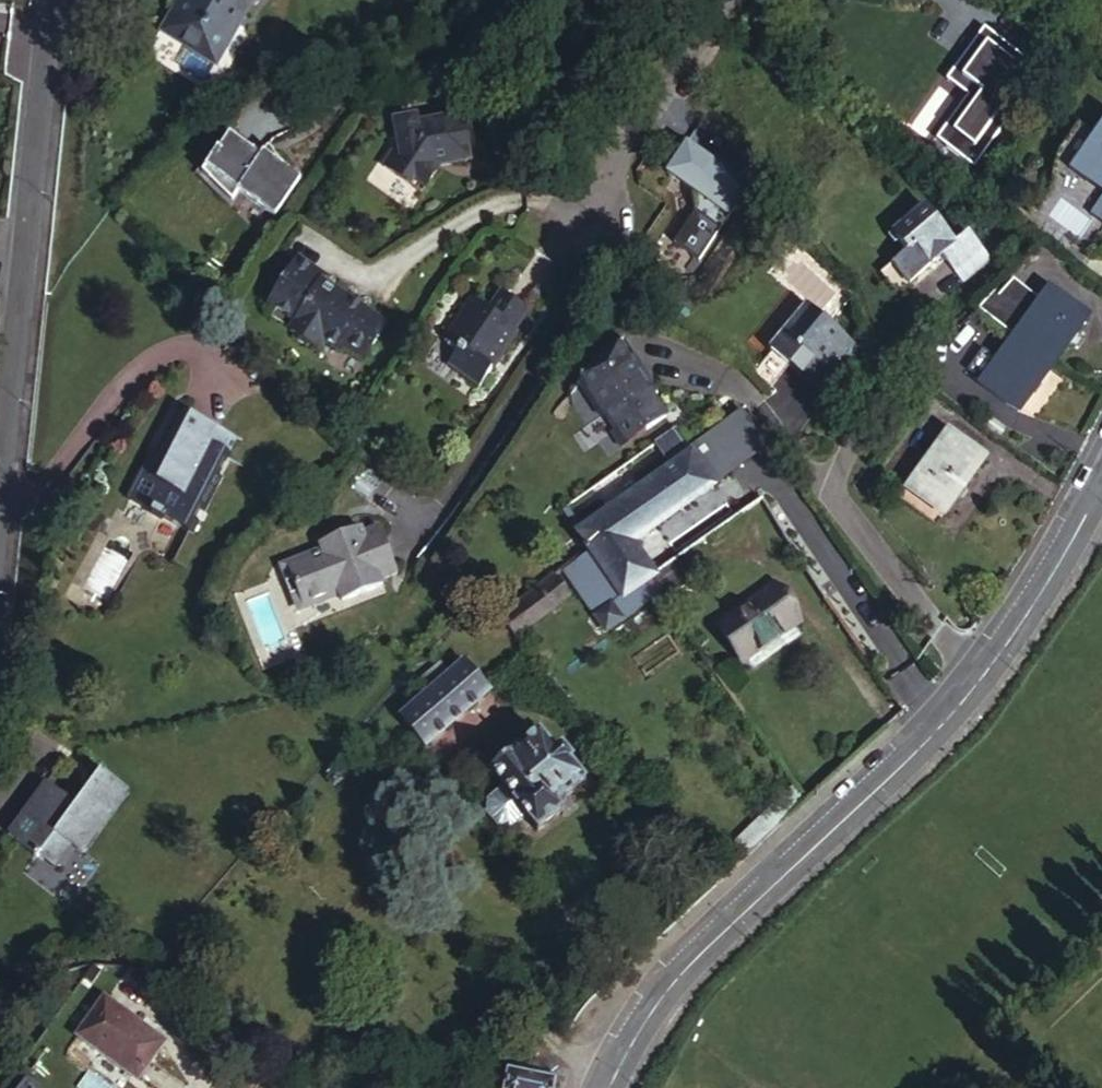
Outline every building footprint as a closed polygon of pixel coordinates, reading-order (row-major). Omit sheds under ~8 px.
[(148,24),(197,50),(223,0),(161,0),(148,24)] [(481,147),(473,108),(420,119),(414,114),(395,118),(401,144),(386,165),(424,192),(443,165),(440,163),(446,156),(455,163),(474,158),(473,149),(481,147)] [(1072,121),(1050,153),(1064,163),(1060,168),(1094,192),(1081,210),(1101,226),(1101,111),(1101,110),(1086,131),(1072,121)] [(284,162),(267,150),(263,155),(234,135),(225,149),(223,148),(208,170),(236,197),(242,188),(278,213),(304,175),(284,162)] [(272,142),(267,150),(284,162),(286,159),(276,145),(272,142)] [(455,163),(446,156),(440,163),(443,165),(455,163)] [(867,281),(889,297),(925,249),(944,264),(965,236),(944,219),(934,233),(899,206),(873,240),(889,252),(867,281)] [(384,319),(358,302),(346,294),(320,276),(323,272),(296,253),(264,300),(291,318),(285,327),(290,331),(291,336),(301,343),(306,342),(312,345),(318,336),(322,331),(338,342),(359,356),(384,319)] [(1012,333),(1054,364),(1086,319),(1045,289),(1012,333)] [(346,294),(358,302),(361,297),(350,290),(346,294)] [(453,339),(451,344),(455,346),(445,360),(447,361),(474,380),(486,362),(489,363),(502,344),(499,342),(510,326),(509,326),(521,308),(494,290),(482,307),(468,297),(457,313),(459,314),(445,335),(453,339)] [(774,347),(761,361),(775,375),(788,363),(794,357),(806,369),(815,361),(830,375),(858,346),(811,300),(769,343),(774,347)] [(334,347),(338,342),(322,331),(318,336),(334,347)] [(1018,415),(1054,364),(1012,333),(994,359),(982,351),(966,372),(979,382),(977,386),(1018,415)] [(455,346),(451,344),(441,358),(445,360),(455,346)] [(661,422),(610,353),(590,367),(571,394),(581,408),(588,404),(612,437),(618,433),(625,428),(635,441),(661,422)] [(801,375),(806,369),(794,357),(788,363),(801,375)] [(645,581),(650,577),(629,548),(695,499),(766,449),(740,413),(685,452),(672,434),(656,446),(673,469),(577,535),(621,598),(645,581)] [(204,533),(248,440),(194,414),(163,479),(155,475),(141,504),(204,533)] [(635,441),(625,428),(618,433),(627,446),(635,441)] [(940,519),(985,455),(947,428),(902,493),(940,519)] [(404,565),(382,521),(364,530),(362,525),(322,544),(325,550),(290,566),(293,571),(309,605),(312,610),(346,594),(349,598),(388,579),(386,574),(404,565)] [(290,566),(284,569),(306,614),(312,610),(309,605),(293,571),(290,566)] [(501,618),(517,638),(568,598),(553,577),(501,618)] [(793,625),(768,588),(711,628),(736,664),(793,625)] [(428,747),(488,691),(463,663),(404,720),(428,747)] [(553,805),(582,781),(568,765),(569,761),(562,751),(554,749),(549,753),(534,735),(487,774),(499,789),(485,801),(487,804),(487,806),(486,807),(486,810),(487,811),(488,812),(486,815),(497,829),(500,828),(504,830),(508,827),(510,830),(523,819),(535,833),(560,814),(553,805)] [(131,785),(101,766),(79,800),(48,780),(13,837),(60,866),(74,844),(88,853),(131,785)] [(134,1082),(161,1045),(104,1003),(77,1039),(134,1082)] [(525,1054),(531,1049),(526,1042),(520,1047),(525,1054)] [(557,1071),(536,1055),(532,1066),(510,1057),(507,1066),(503,1087),(554,1087),(557,1071)] [(28,1075),(18,1087),(41,1087),(28,1075)]
